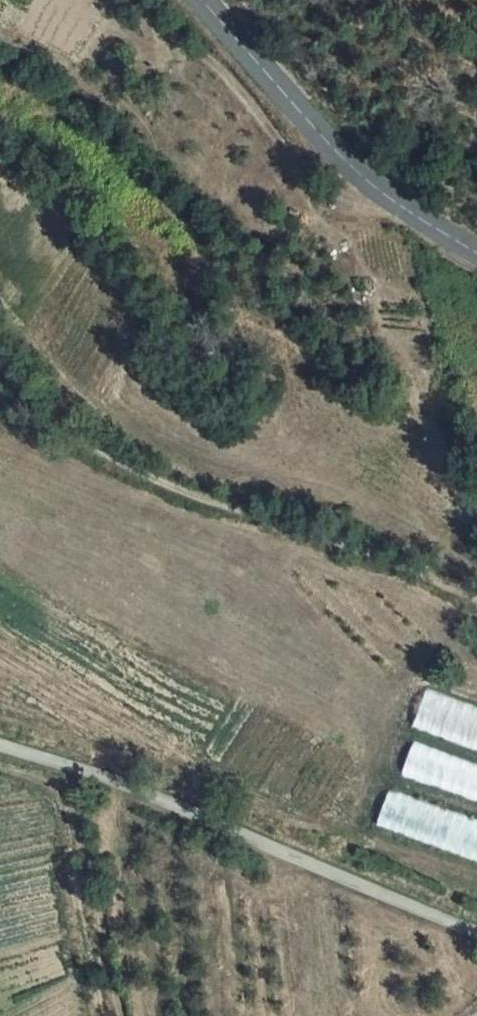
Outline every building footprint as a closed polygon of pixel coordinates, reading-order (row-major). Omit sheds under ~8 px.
[(401,782),(476,804),(476,711),(424,695),(412,735),(415,736),(401,782)] [(80,793),(94,798),(99,784),(85,779),(80,793)] [(389,792),(377,830),(476,861),(476,819),(389,792)]
